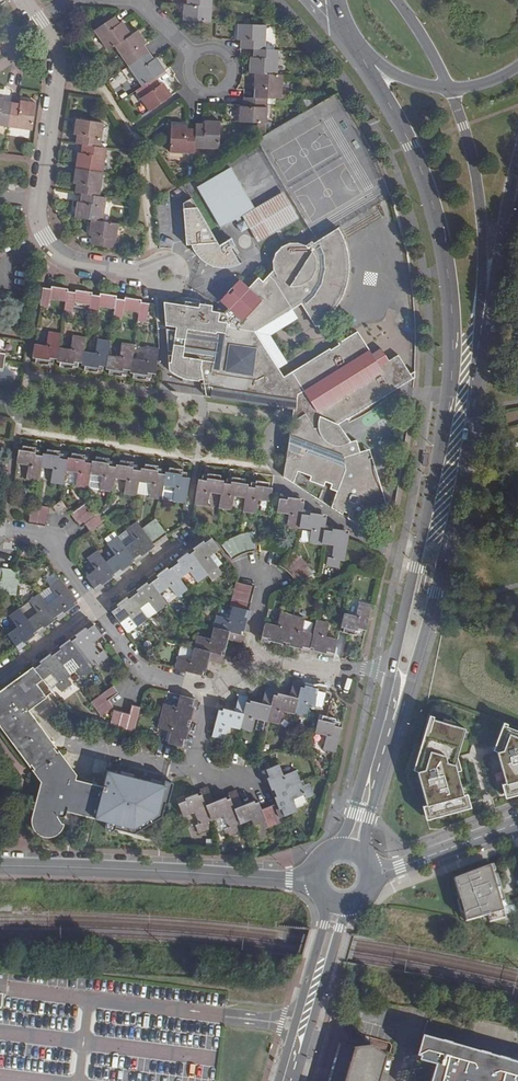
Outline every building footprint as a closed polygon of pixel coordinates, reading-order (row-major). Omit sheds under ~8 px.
[(186,5),(182,5),(182,21),(211,22),(211,0),(186,0),(186,5)] [(113,17),(93,30),(106,50),(113,46),(141,87),(134,91),(148,112),(172,96),(162,82),(159,84),(154,78),(165,70),(156,57),(153,58),(144,44),(146,43),(137,29),(130,34),(121,21),(117,23),(113,17)] [(265,25),(236,24),(236,40),(239,40),(239,49),(252,49),(252,57),(249,57),(249,73),(252,73),(252,98),(241,98),(241,106),(238,106),(238,123),(266,123),(266,99),(281,99),(282,74),(277,73),(278,50),(265,50),(265,25)] [(0,98),(0,127),(31,131),(35,103),(19,101),(18,104),(2,102),(3,98),(0,98)] [(102,124),(74,119),(72,135),(74,135),(73,144),(79,145),(78,153),(75,153),(71,185),(74,185),(73,193),(80,193),(79,203),(75,202),(73,217),(87,219),(85,235),(91,236),(89,246),(113,249),(117,223),(101,221),(104,197),(98,196),(105,148),(99,147),(102,124)] [(185,124),(170,124),(170,154),(194,154),(194,150),(219,150),(219,122),(202,122),(202,124),(194,124),(194,129),(185,129),(185,124)] [(238,226),(243,223),(240,218),(242,216),(255,209),(231,167),(195,187),(220,231),(235,222),(238,226)] [(299,219),(282,192),(255,209),(242,216),(258,243),(299,219)] [(219,244),(191,198),(183,202),(187,245),(190,244),(192,247),(194,251),(197,254),(201,258),(204,261),(208,263),(211,265),(216,266),(220,267),(226,268),(231,267),(235,267),(242,265),(232,250),(236,247),(230,237),(219,244)] [(244,222),(243,223),(238,226),(236,226),(241,233),(248,229),(244,222)] [(371,448),(360,451),(356,438),(350,440),(340,423),(413,379),(414,370),(413,369),(409,372),(399,354),(389,359),(383,347),(372,353),(362,335),(360,331),(339,343),(341,345),(332,350),(331,348),(285,376),(280,367),(258,330),(294,309),(302,304),(315,326),(318,324),(323,321),(330,316),(336,309),(341,302),(345,296),(348,289),(350,284),(351,278),(352,271),(352,266),(351,258),(350,250),(348,243),(344,236),(341,230),(338,226),(314,244),(312,241),(307,244),(302,243),(300,242),(298,242),(296,242),(293,242),(290,243),(288,244),(285,245),(283,247),(281,248),(279,250),(277,253),(276,256),(275,260),(274,263),(274,266),(275,268),(263,279),(260,276),(250,286),(244,280),(222,301),(229,307),(225,311),(213,309),(214,305),(199,303),(198,307),(189,306),(163,302),(166,326),(176,327),(175,332),(166,331),(168,352),(171,352),(172,356),(168,355),(172,391),(229,400),(294,410),(289,445),(283,478),(293,484),(299,471),(312,477),(310,480),(324,487),(327,480),(333,482),(330,488),(338,492),(331,507),(342,515),(344,511),(349,514),(347,518),(360,526),(366,512),(388,505),(371,448)] [(50,289),(42,288),(39,307),(47,309),(49,300),(64,302),(63,311),(72,312),(73,303),(89,306),(87,315),(97,316),(98,307),(113,309),(112,318),(121,320),(122,311),(137,313),(136,322),(145,323),(148,304),(139,302),(139,300),(124,297),(123,300),(115,299),(115,296),(100,294),(99,297),(90,295),(91,293),(75,290),(74,293),(66,291),(66,289),(51,286),(50,289)] [(258,330),(280,367),(288,362),(272,335),(299,318),(294,309),(258,330)] [(44,345),(34,344),(31,359),(35,359),(35,364),(47,366),(47,363),(52,363),(53,358),(56,359),(56,363),(59,363),(58,368),(71,370),(72,367),(76,367),(77,363),(80,363),(80,367),(84,367),(84,372),(96,373),(97,370),(101,371),(101,366),(105,367),(104,369),(109,370),(108,375),(121,377),(121,374),(125,375),(126,370),(129,370),(129,373),(133,374),(132,379),(145,381),(145,377),(150,377),(150,373),(153,374),(156,348),(144,347),(142,360),(131,358),(132,345),(121,343),(119,356),(107,354),(108,341),(96,339),(94,352),(82,351),(84,337),(70,336),(68,349),(58,347),(59,334),(46,332),(44,345)] [(185,503),(190,476),(185,476),(186,472),(181,471),(182,469),(170,467),(169,470),(166,469),(165,473),(161,472),(162,468),(158,468),(158,465),(146,463),(145,466),(141,465),(141,469),(137,469),(138,465),(133,464),(134,461),(121,459),(121,462),(117,462),(116,466),(112,465),(113,461),(109,460),(110,458),(96,455),(96,459),(93,458),(92,462),(88,461),(89,457),(84,457),(85,453),(73,452),(72,455),(69,454),(68,458),(64,458),(64,454),(60,453),(61,450),(48,448),(47,451),(43,451),(43,455),(39,454),(39,450),(35,449),(36,446),(25,444),(24,447),(18,446),(16,463),(28,465),(26,478),(39,480),(41,467),(52,469),(50,482),(63,484),(65,470),(77,472),(75,486),(89,488),(91,474),(102,476),(100,489),(112,491),(114,478),(126,480),(124,493),(137,495),(139,481),(150,483),(147,497),(161,499),(163,485),(174,487),(172,501),(185,503)] [(270,502),(271,497),(273,485),(268,484),(268,481),(256,480),(255,482),(252,482),(251,485),(248,485),(248,481),(245,481),(245,478),(232,476),(231,479),(227,478),(227,482),(223,481),(223,478),(221,477),(221,474),(207,472),(207,475),(203,475),(203,478),(199,477),(195,504),(207,506),(210,492),(220,494),(218,508),(232,510),(234,496),(244,497),(243,511),(256,514),(258,499),(270,502)] [(345,561),(349,539),(350,534),(344,533),(344,530),(333,528),(333,530),(325,529),(325,525),(327,516),(311,513),(311,514),(302,512),(304,499),(289,497),(288,499),(279,497),(279,499),(277,511),(288,513),(285,528),(299,530),(299,527),(310,529),(308,544),(322,546),(322,543),(333,545),(331,558),(327,557),(326,566),(339,568),(340,560),(345,561)] [(61,500),(53,506),(59,515),(67,510),(61,500)] [(86,502),(71,513),(81,527),(85,524),(90,531),(106,520),(100,513),(96,516),(86,502)] [(31,504),(28,524),(46,526),(49,507),(31,504)] [(153,544),(167,534),(155,519),(142,528),(137,521),(127,528),(134,539),(124,546),(117,536),(107,543),(114,553),(105,560),(97,550),(87,558),(94,568),(85,575),(97,592),(104,587),(103,584),(115,575),(117,578),(124,572),(122,570),(135,561),(136,563),(144,558),(142,555),(155,546),(153,544)] [(134,539),(127,528),(117,536),(124,546),(134,539)] [(223,541),(221,543),(233,558),(237,555),(241,553),(244,552),(247,551),(250,550),(252,550),(256,549),(252,531),(245,532),(240,534),(237,535),(232,536),(229,538),(226,540),(223,541)] [(300,532),(299,543),(308,543),(308,532),(300,532)] [(109,608),(120,623),(129,616),(136,626),(147,618),(140,608),(149,601),(156,612),(167,604),(159,594),(169,586),(177,597),(188,588),(180,578),(190,572),(197,581),(218,566),(210,556),(219,550),(207,534),(201,539),(203,542),(195,548),(188,553),(177,561),(176,558),(169,564),(171,566),(157,576),(155,573),(148,578),(150,580),(137,590),(136,588),(128,593),(130,595),(118,604),(116,603),(109,608)] [(295,551),(292,550),(281,563),(283,565),(285,566),(288,568),(290,571),(292,573),(294,575),(296,577),(297,579),(298,581),(313,573),(307,564),(305,561),(303,557),(300,556),(297,553),(295,551)] [(1,568),(0,573),(0,593),(17,595),(20,571),(1,568)] [(78,603),(60,578),(49,586),(57,596),(47,604),(39,594),(29,601),(37,612),(27,619),(19,609),(9,617),(16,627),(6,635),(16,649),(18,647),(20,650),(27,644),(26,642),(38,632),(40,634),(47,630),(45,627),(57,618),(59,621),(66,614),(65,612),(78,603)] [(174,668),(205,676),(208,660),(225,664),(227,655),(224,655),(228,640),(244,644),(246,634),(242,633),(246,617),(245,616),(246,610),(248,610),(253,587),(234,583),(228,607),(231,607),(229,617),(215,614),(209,637),(196,634),(190,658),(177,655),(174,668)] [(57,596),(49,586),(39,594),(47,604),(57,596)] [(140,608),(147,618),(156,612),(149,601),(140,608)] [(362,629),(366,630),(372,604),(358,601),(354,616),(344,613),(339,631),(355,635),(356,631),(361,632),(362,629)] [(303,630),(305,620),(306,617),(279,611),(276,624),(265,622),(260,642),(269,644),(270,641),(282,643),(283,640),(288,641),(288,645),(300,647),(299,650),(308,652),(310,646),(313,647),(313,650),(325,653),(324,655),(334,657),(338,638),(327,635),(330,622),(316,618),(313,632),(311,632),(303,630)] [(313,621),(305,620),(303,630),(311,632),(313,621)] [(102,636),(91,621),(84,626),(86,628),(60,647),(58,645),(51,651),(53,653),(41,662),(39,659),(31,665),(34,669),(42,680),(43,680),(52,674),(59,683),(55,685),(62,694),(72,686),(66,678),(71,675),(63,665),(72,659),(79,668),(75,671),(82,679),(93,671),(87,663),(92,659),(98,667),(110,658),(103,650),(100,652),(94,643),(102,636)] [(53,745),(28,712),(46,698),(37,686),(37,684),(42,680),(34,669),(0,695),(0,722),(30,763),(53,745)] [(222,709),(219,709),(212,737),(224,740),(228,726),(252,732),(255,719),(256,718),(279,723),(282,711),(284,711),(317,719),(314,732),(325,735),(321,749),(335,752),(341,726),(338,725),(339,722),(334,720),(335,718),(318,715),(325,687),(317,685),(317,687),(304,684),(304,687),(300,686),(301,681),(292,679),(288,694),(277,692),(276,694),(273,693),(275,688),(265,686),(261,701),(250,698),(249,701),(246,700),(246,697),(237,695),(234,710),(222,707),(222,709)] [(117,693),(112,686),(90,702),(101,716),(113,706),(108,700),(117,693)] [(166,743),(178,746),(187,748),(189,740),(186,739),(190,725),(186,724),(188,718),(191,719),(194,708),(197,709),(199,700),(178,695),(175,707),(164,704),(158,729),(169,732),(166,743)] [(109,728),(134,735),(140,707),(131,704),(129,713),(114,710),(109,728)] [(460,757),(470,728),(458,724),(437,717),(435,722),(431,720),(417,763),(421,764),(419,771),(428,804),(424,805),(426,815),(435,813),(436,817),(466,810),(465,806),(473,804),(470,793),(466,794),(459,770),(458,764),(456,763),(458,757),(460,757)] [(507,726),(500,744),(504,745),(501,752),(509,783),(506,784),(508,795),(517,792),(517,796),(517,731),(511,728),(507,726)] [(35,770),(59,752),(53,745),(30,763),(35,770)] [(77,775),(59,752),(35,770),(43,781),(38,803),(34,802),(32,810),(37,810),(36,816),(35,820),(35,824),(37,828),(39,830),(43,834),(46,836),(52,836),(59,834),(65,829),(66,827),(67,827),(61,826),(55,813),(57,812),(61,815),(65,815),(70,812),(96,818),(103,787),(76,780),(77,775)] [(460,757),(458,757),(456,763),(458,764),(459,770),(464,769),(461,758),(460,757)] [(200,792),(198,793),(185,798),(184,795),(176,798),(183,816),(194,812),(198,823),(194,824),(198,835),(211,830),(208,822),(222,816),(226,828),(223,829),(227,838),(239,834),(236,825),(251,820),(255,831),(252,832),(255,841),(268,836),(265,829),(283,821),(281,817),(298,811),(293,799),(303,794),(305,798),(315,795),(309,781),(303,783),(297,768),(283,774),(280,764),(261,771),(263,779),(266,778),(271,790),(275,788),(277,794),(273,796),(276,803),(262,809),(261,808),(259,801),(255,803),(254,799),(249,801),(247,796),(240,799),(236,789),(227,792),(228,796),(214,801),(209,789),(208,787),(199,790),(200,792)] [(96,818),(95,820),(105,823),(104,828),(114,831),(115,830),(135,835),(161,818),(164,805),(166,806),(171,784),(163,783),(162,786),(107,773),(103,787),(96,818)] [(465,920),(488,914),(490,921),(507,916),(505,909),(502,900),(506,899),(499,870),(495,871),(494,868),(497,867),(495,862),(493,863),(455,878),(465,920)] [(422,1037),(417,1057),(435,1062),(430,1080),(517,1080),(517,1064),(422,1037)] [(340,1041),(329,1080),(381,1080),(388,1057),(373,1045),(362,1046),(340,1041)]
